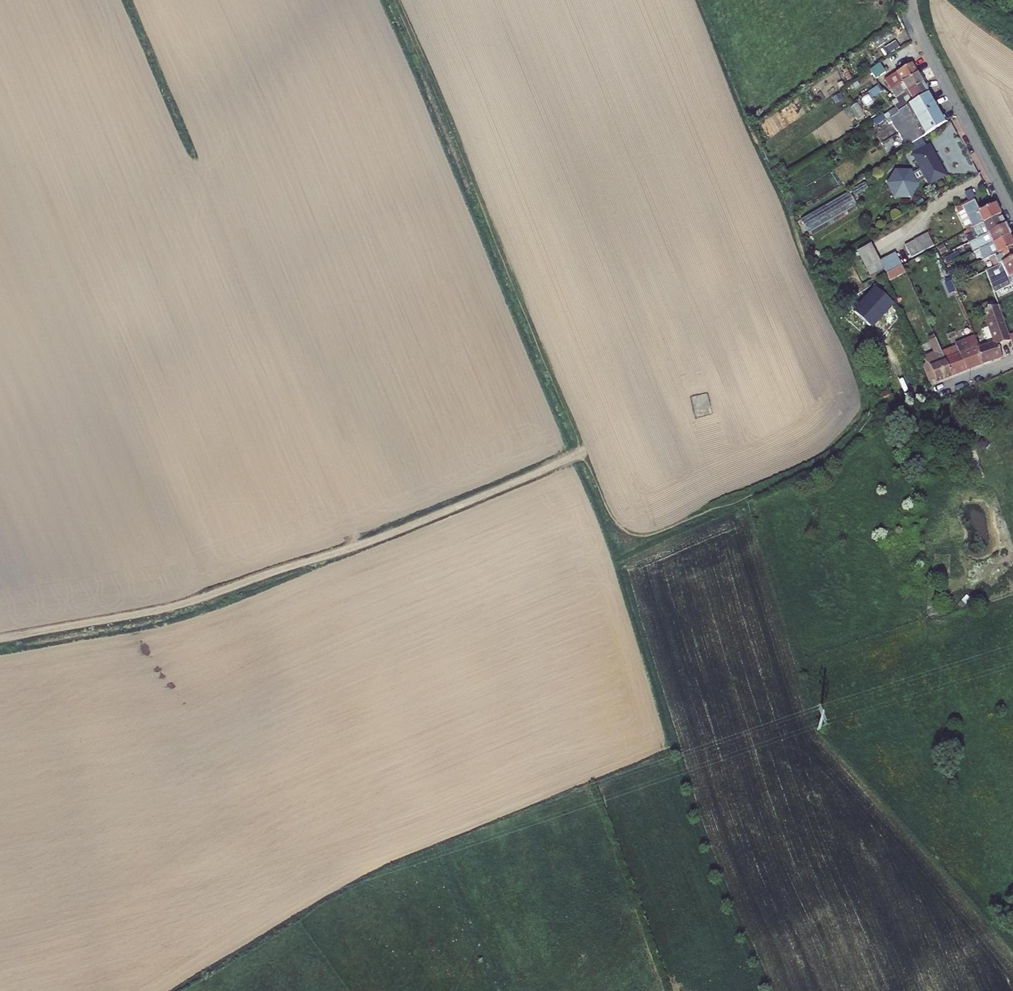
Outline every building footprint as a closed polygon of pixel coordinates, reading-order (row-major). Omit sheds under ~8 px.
[(879,43),(883,49),(891,43),(888,38),(879,43)] [(918,64),(891,80),(897,90),(924,74),(918,64)] [(880,65),(873,71),(878,76),(885,71),(880,65)] [(895,72),(893,69),(881,75),(883,78),(895,72)] [(924,74),(897,90),(903,99),(930,83),(924,74)] [(930,83),(903,99),(906,104),(901,106),(903,109),(891,116),(893,120),(905,113),(904,112),(935,93),(930,83)] [(879,98),(889,90),(886,85),(875,93),(879,98)] [(904,112),(905,113),(893,120),(894,121),(893,121),(895,124),(897,122),(900,121),(901,123),(924,109),(931,121),(947,112),(935,93),(904,112)] [(923,154),(933,148),(928,140),(918,145),(923,154)] [(929,184),(934,181),(936,185),(950,177),(944,165),(945,164),(936,147),(933,148),(923,154),(920,156),(929,172),(924,175),(929,184)] [(925,186),(929,184),(924,175),(920,177),(919,175),(904,175),(896,188),(903,201),(918,201),(926,188),(925,186)] [(810,236),(863,205),(855,192),(802,223),(810,236)] [(963,221),(968,219),(963,208),(975,202),(974,200),(957,209),(963,221)] [(963,208),(968,219),(981,213),(975,202),(963,208)] [(973,229),(1001,216),(996,206),(981,213),(968,219),(973,229)] [(1001,216),(973,229),(971,230),(976,240),(1006,226),(1001,216)] [(1006,226),(976,240),(970,243),(975,254),(979,252),(1011,236),(1006,226)] [(929,235),(906,247),(912,259),(935,247),(929,235)] [(979,252),(984,262),(989,259),(1012,248),(1012,240),(1011,236),(979,252)] [(859,252),(868,270),(881,263),(872,246),(859,252)] [(989,259),(990,263),(993,262),(996,268),(1012,260),(1012,248),(989,259)] [(954,262),(951,255),(942,259),(946,266),(954,262)] [(996,268),(988,272),(997,291),(1011,284),(1009,280),(1012,278),(1012,260),(996,268)] [(881,263),(868,270),(871,276),(884,270),(881,263)] [(873,321),(886,304),(877,296),(863,313),(873,321)] [(985,346),(985,345),(978,348),(983,365),(1002,358),(999,352),(1012,347),(998,307),(986,311),(996,342),(985,346)] [(958,355),(966,371),(983,365),(978,348),(974,337),(955,345),(958,355)] [(935,381),(936,383),(951,377),(944,361),(940,352),(937,345),(934,338),(927,342),(933,354),(923,359),(925,363),(929,367),(935,381)] [(951,340),(937,345),(940,352),(953,347),(951,340)] [(958,355),(944,361),(951,377),(966,371),(958,355)] [(928,383),(935,381),(929,367),(925,363),(922,368),(928,383)] [(890,392),(875,398),(878,407),(894,401),(890,392)] [(702,417),(718,414),(713,394),(698,397),(702,417)]
